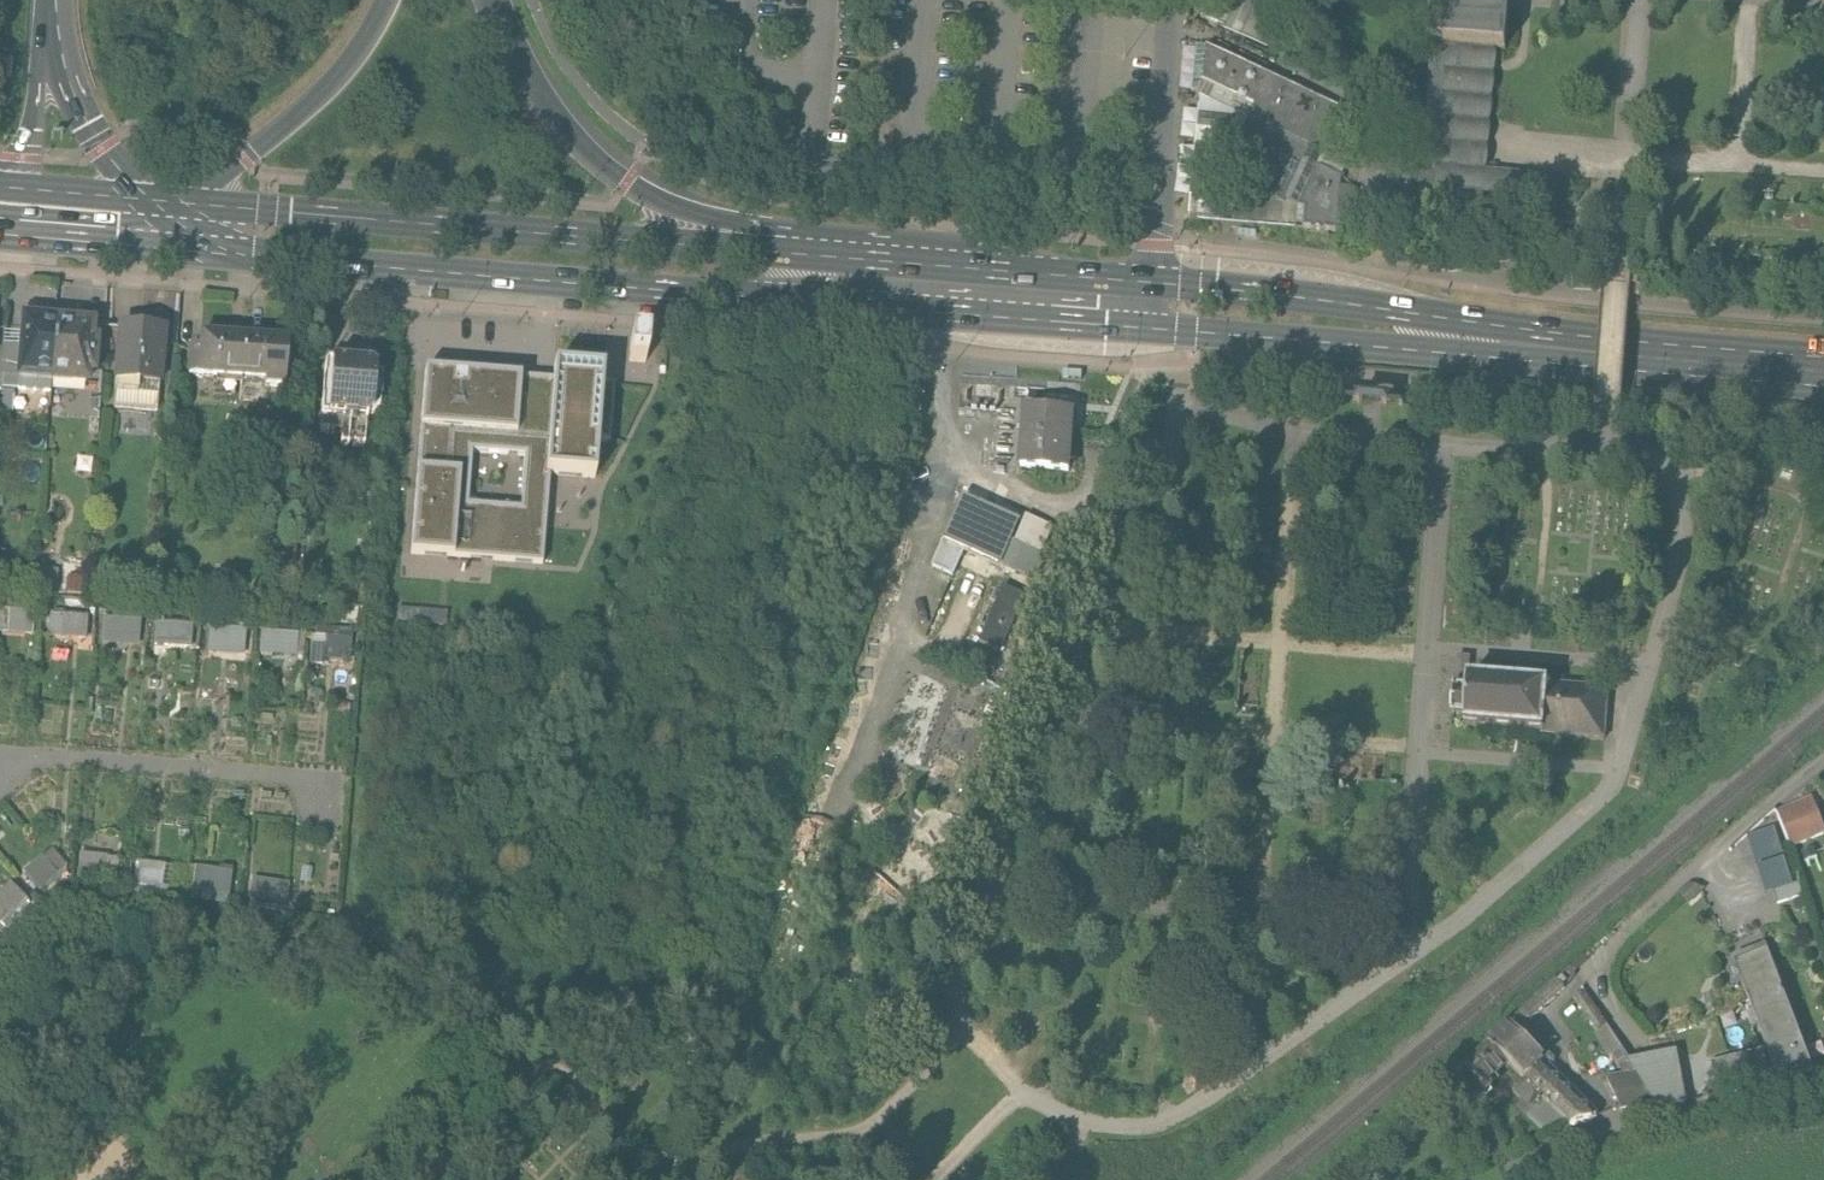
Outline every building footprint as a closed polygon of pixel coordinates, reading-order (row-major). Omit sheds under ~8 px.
[(1218,0),(1205,0),(1197,18),(1269,51),(1293,0),(1231,0),(1228,5),(1218,0)] [(1492,65),(1493,59),(1505,60),(1509,18),(1431,11),(1427,52),(1446,54),(1430,222),(1479,226),(1480,211),(1481,201),(1490,202),(1557,206),(1559,178),(1492,174),(1482,173),(1485,143),(1492,65)] [(1203,49),(1199,92),(1322,153),(1342,110),(1204,45),(1203,49)] [(1192,91),(1199,92),(1203,49),(1196,48),(1192,91)] [(1322,153),(1199,92),(1199,99),(1196,140),(1252,167),(1243,186),(1297,211),(1316,167),(1322,153)] [(1186,139),(1196,140),(1199,99),(1189,98),(1186,139)] [(1252,167),(1196,140),(1190,220),(1302,230),(1303,215),(1297,211),(1243,186),(1252,167)] [(1316,167),(1342,179),(1347,165),(1322,153),(1316,167)] [(1316,167),(1297,211),(1303,215),(1302,230),(1353,234),(1356,191),(1341,190),(1342,179),(1316,167)] [(53,389),(60,322),(24,318),(22,335),(18,379),(18,386),(53,389)] [(99,325),(60,322),(53,389),(93,392),(94,379),(100,379),(102,343),(97,342),(99,325)] [(169,334),(120,330),(116,387),(160,391),(165,391),(169,334)] [(6,333),(2,378),(18,379),(22,335),(6,333)] [(246,341),(203,338),(202,350),(193,349),(190,381),(201,382),(242,385),(246,341)] [(631,340),(629,359),(646,361),(647,341),(631,340)] [(246,341),(242,385),(269,388),(269,393),(287,394),(291,345),(246,341)] [(366,366),(324,362),(319,417),(360,421),(371,411),(375,379),(366,366)] [(554,471),(557,472),(603,475),(606,439),(619,440),(623,382),(611,381),(612,367),(562,363),(561,377),(554,471)] [(433,366),(428,425),(525,433),(529,374),(512,372),(433,366)] [(525,433),(428,425),(425,467),(466,470),(460,552),(550,559),(557,472),(554,471),(561,377),(529,374),(525,433)] [(160,391),(117,387),(115,411),(158,414),(160,391)] [(1073,416),(1022,412),(1018,472),(1070,475),(1073,416)] [(466,470),(425,467),(418,548),(460,552),(466,470)] [(1026,518),(1017,540),(1008,537),(1021,509),(963,485),(949,517),(1006,541),(997,562),(1032,577),(1052,529),(1026,518)] [(944,541),(932,568),(955,577),(967,550),(944,541)] [(0,554),(0,572),(10,573),(11,554),(0,554)] [(61,572),(41,571),(39,590),(59,591),(61,572)] [(83,578),(68,577),(67,593),(82,595),(83,578)] [(1003,585),(979,640),(1001,650),(1015,617),(1025,621),(1035,599),(1003,585)] [(161,586),(160,607),(178,608),(179,588),(161,586)] [(39,632),(40,611),(12,610),(12,631),(39,632)] [(65,635),(92,635),(93,613),(66,612),(65,635)] [(145,643),(146,618),(106,617),(105,642),(145,643)] [(197,621),(157,622),(158,644),(197,642),(197,621)] [(213,625),(211,650),(249,654),(252,629),(213,625)] [(308,653),(308,629),(264,629),(264,652),(308,653)] [(352,663),(353,635),(330,635),(329,662),(352,663)] [(980,747),(997,699),(961,686),(945,734),(980,747)] [(1542,740),(1542,737),(1606,741),(1610,692),(1546,687),(1546,692),(1467,686),(1463,735),(1542,740)] [(1809,800),(1776,814),(1790,848),(1823,834),(1809,800)] [(1775,828),(1748,837),(1766,893),(1774,891),(1778,904),(1803,895),(1799,882),(1794,884),(1775,828)] [(28,869),(45,890),(73,868),(57,847),(28,869)] [(199,895),(235,896),(235,867),(200,866),(199,895)] [(255,873),(252,906),(291,909),(294,876),(255,873)] [(6,929),(34,898),(12,879),(0,892),(0,924),(6,929)] [(1767,951),(1735,962),(1766,1046),(1711,1059),(1719,1094),(1779,1084),(1812,1078),(1767,951)] [(1685,1102),(1676,1053),(1629,1062),(1584,993),(1575,999),(1606,1053),(1609,1051),(1624,1075),(1606,1075),(1619,1108),(1655,1105),(1657,1108),(1685,1102)] [(1491,1041),(1447,1085),(1472,1108),(1502,1078),(1497,1073),(1507,1063),(1526,1081),(1545,1062),(1510,1025),(1491,1041)] [(1598,1113),(1545,1062),(1526,1081),(1543,1097),(1522,1116),(1543,1137),(1566,1123),(1571,1124),(1598,1113)]
